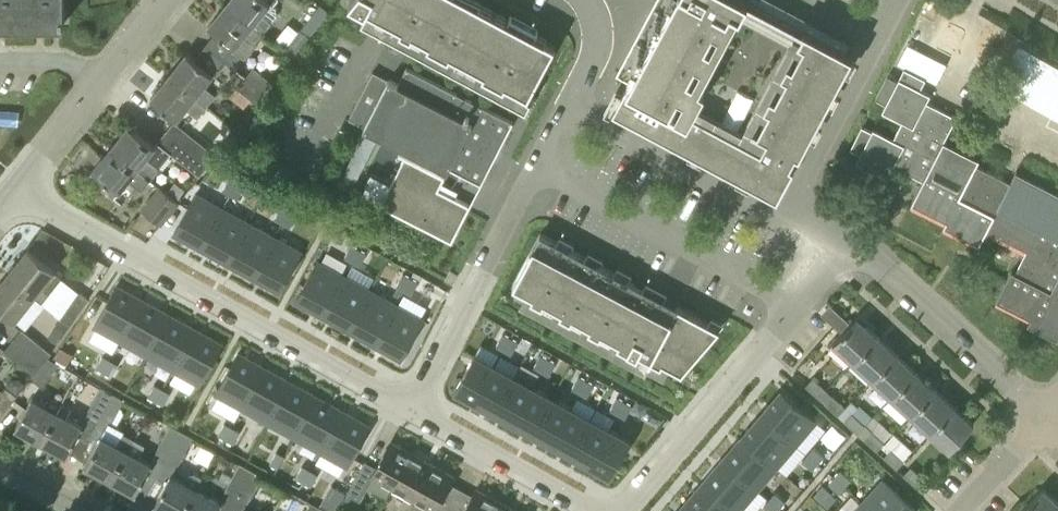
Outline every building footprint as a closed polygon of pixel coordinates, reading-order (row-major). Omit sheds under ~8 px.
[(64,0),(0,0),(0,23),(64,23),(64,0)] [(262,32),(276,15),(276,8),(272,5),(276,0),(229,0),(227,3),(262,32)] [(370,4),(367,11),(528,98),(556,45),(537,35),(540,30),(511,15),(509,20),(507,19),(482,5),(484,2),(480,0),(363,0),(370,4)] [(615,101),(781,189),(795,162),(789,159),(794,149),(800,152),(846,65),(739,8),(744,0),(669,0),(615,101)] [(209,26),(216,31),(204,45),(235,70),(257,43),(254,42),(262,32),(227,3),(209,26)] [(307,21),(300,29),(310,37),(317,29),(307,21)] [(293,58),(310,37),(300,29),(284,49),(293,58)] [(186,53),(168,75),(205,105),(213,95),(203,87),(212,74),(186,53)] [(252,67),(244,77),(265,94),(273,83),(252,67)] [(398,83),(390,79),(373,70),(349,119),(365,127),(364,128),(448,171),(450,167),(482,184),(514,122),(407,67),(398,83)] [(876,97),(886,102),(882,109),(902,120),(892,140),(872,129),(871,132),(861,127),(850,147),(860,152),(857,160),(887,176),(893,165),(922,180),(911,203),(947,222),(945,227),(979,244),(987,229),(1027,249),(1016,272),(1012,270),(996,300),(1031,318),(1027,325),(1057,340),(1057,339),(1057,192),(1016,171),(1010,182),(977,165),(980,159),(944,140),(956,117),(926,102),(930,94),(920,89),(925,79),(904,68),(897,80),(888,75),(876,97)] [(205,105),(168,75),(150,98),(176,119),(185,109),(195,117),(205,105)] [(265,94),(244,77),(236,87),(256,104),(265,94)] [(167,133),(207,166),(215,155),(175,123),(167,133)] [(128,125),(110,147),(150,179),(159,167),(146,157),(154,146),(128,125)] [(207,166),(167,133),(159,144),(199,176),(207,166)] [(150,179),(110,147),(93,170),(119,190),(127,179),(137,187),(146,176),(150,180),(150,179)] [(471,210),(439,194),(446,181),(406,161),(382,209),(453,246),(471,210)] [(350,190),(354,182),(342,176),(338,184),(350,190)] [(229,178),(223,189),(230,193),(237,182),(229,178)] [(237,182),(230,193),(238,197),(244,186),(237,182)] [(161,222),(178,202),(159,187),(142,207),(161,222)] [(195,193),(173,233),(200,247),(222,208),(195,193)] [(281,206),(275,218),(282,222),(288,210),(281,206)] [(222,208),(200,247),(226,262),(248,222),(222,208)] [(288,210),(282,222),(290,226),(296,215),(288,210)] [(248,222),(226,262),(253,277),(275,237),(248,222)] [(720,329),(709,323),(677,306),(674,311),(632,288),(635,283),(627,278),(624,284),(612,278),(615,272),(598,263),(595,268),(583,262),(586,257),(569,248),(566,253),(554,247),(557,241),(540,232),(513,282),(533,293),(531,296),(543,302),(545,299),(562,308),(560,311),(572,317),(574,314),(591,323),(589,326),(601,333),(603,330),(619,339),(618,342),(638,353),(640,350),(651,355),(649,358),(661,365),(663,362),(682,373),(720,329)] [(275,237),(253,277),(279,291),(301,252),(275,237)] [(351,245),(344,256),(352,261),(358,249),(351,245)] [(7,273),(34,294),(52,309),(71,285),(53,270),(27,248),(7,273)] [(358,249),(352,261),(360,265),(366,253),(358,249)] [(317,261),(295,300),(322,315),(343,275),(317,261)] [(7,273),(0,281),(0,306),(14,318),(34,294),(7,273)] [(403,274),(397,285),(404,289),(410,278),(403,274)] [(343,275),(322,315),(348,329),(370,290),(343,275)] [(410,278),(404,289),(412,293),(418,282),(410,278)] [(116,285),(94,325),(121,339),(142,300),(116,285)] [(370,290),(348,329),(374,344),(396,305),(370,290)] [(77,291),(59,318),(60,318),(70,325),(88,299),(77,291)] [(142,300),(121,339),(147,354),(169,315),(142,300)] [(834,303),(826,309),(841,328),(848,322),(834,303)] [(396,305),(374,344),(401,359),(423,319),(396,305)] [(169,315),(147,354),(173,369),(195,329),(169,315)] [(854,361),(878,335),(858,316),(834,343),(854,361)] [(70,325),(60,318),(51,330),(62,337),(70,325)] [(21,329),(12,339),(42,363),(47,357),(51,353),(21,329)] [(195,329),(173,369),(199,383),(221,344),(195,329)] [(502,334),(496,345),(504,349),(510,338),(502,334)] [(878,335),(854,361),(873,379),(897,352),(878,335)] [(510,338),(504,349),(511,353),(518,342),(510,338)] [(42,363),(12,339),(3,350),(33,375),(42,363)] [(62,347),(56,358),(68,364),(73,354),(62,347)] [(916,370),(897,352),(873,379),(892,396),(916,370)] [(238,353),(216,392),(243,407),(264,368),(238,353)] [(102,355),(96,367),(103,371),(110,360),(102,355)] [(474,355),(456,389),(475,399),(494,365),(474,355)] [(540,355),(534,366),(541,370),(548,359),(540,355)] [(47,357),(42,363),(33,375),(30,378),(41,386),(59,364),(47,357)] [(548,359),(541,370),(549,375),(555,363),(548,359)] [(110,360),(103,371),(111,376),(118,364),(110,360)] [(494,365),(475,399),(494,410),(513,376),(494,365)] [(264,368),(243,407),(269,421),(291,382),(264,368)] [(916,370),(892,396),(911,414),(935,388),(916,370)] [(513,376),(494,410),(513,421),(532,387),(513,376)] [(578,376),(572,387),(580,392),(586,380),(578,376)] [(818,397),(826,389),(812,377),(805,385),(818,397)] [(586,380),(580,392),(587,396),(594,385),(586,380)] [(291,382),(269,421),(295,436),(317,397),(291,382)] [(154,384),(148,396),(155,400),(162,388),(154,384)] [(16,395),(5,386),(0,392),(0,414),(16,395)] [(99,417),(112,393),(100,387),(88,410),(99,417)] [(532,387),(513,421),(533,432),(552,398),(532,387)] [(162,388),(155,400),(163,404),(170,393),(162,388)] [(935,388),(911,414),(930,431),(955,405),(935,388)] [(815,420),(781,391),(761,414),(796,444),(815,420)] [(112,393),(99,417),(111,423),(123,400),(112,393)] [(832,395),(824,403),(837,415),(845,407),(832,395)] [(52,398),(47,406),(31,397),(15,427),(40,441),(61,403),(52,398)] [(317,397),(295,436),(322,451),(344,412),(317,397)] [(552,398),(533,432),(552,442),(571,408),(552,398)] [(616,398),(610,409),(618,413),(624,402),(616,398)] [(624,402),(618,413),(625,417),(632,406),(624,402)] [(69,408),(61,403),(40,441),(66,455),(82,425),(65,416),(69,408)] [(974,423),(955,405),(930,431),(950,450),(974,423)] [(571,408),(552,442),(571,453),(590,419),(571,408)] [(344,412),(322,451),(347,465),(369,426),(344,412)] [(844,421),(857,433),(865,425),(851,413),(844,421)] [(796,444),(761,414),(742,437),(776,466),(796,444)] [(590,419),(571,453),(591,464),(609,430),(590,419)] [(822,434),(836,446),(847,433),(834,421),(822,434)] [(224,422),(217,434),(225,438),(232,427),(224,422)] [(161,467),(181,431),(169,425),(150,460),(161,467)] [(232,427),(225,438),(233,443),(240,431),(232,427)] [(609,430),(591,464),(610,474),(629,440),(609,430)] [(863,438),(876,450),(884,442),(870,430),(863,438)] [(895,430),(887,439),(906,455),(914,445),(895,430)] [(193,438),(181,431),(161,467),(173,473),(193,438)] [(116,444),(101,436),(85,465),(110,479),(132,438),(122,433),(116,444)] [(776,466),(742,437),(723,460),(757,489),(776,466)] [(132,438),(110,479),(135,492),(151,463),(138,456),(145,445),(132,438)] [(391,440),(376,466),(365,460),(346,495),(362,504),(370,490),(386,498),(392,488),(412,452),(391,440)] [(823,456),(813,447),(808,454),(818,462),(823,456)] [(883,457),(896,469),(904,460),(890,448),(883,457)] [(276,451),(269,463),(278,467),(284,456),(276,451)] [(431,463),(412,452),(392,488),(411,499),(431,463)] [(818,462),(808,454),(802,460),(812,469),(818,462)] [(757,489),(723,460),(704,482),(738,510),(757,489)] [(238,493),(251,470),(239,463),(226,486),(238,493)] [(431,463),(411,499),(433,510),(446,510),(449,506),(438,500),(453,474),(431,463)] [(302,465),(295,477),(303,481),(310,470),(302,465)] [(916,487),(924,478),(911,466),(903,475),(916,487)] [(262,476),(251,470),(238,493),(249,499),(262,476)] [(310,470),(303,481),(311,486),(318,474),(310,470)] [(850,479),(840,470),(834,477),(844,485),(850,479)] [(185,482),(171,474),(155,503),(169,510),(183,510),(196,488),(201,477),(193,473),(189,474),(185,482)] [(839,492),(844,485),(834,477),(829,483),(839,492)] [(883,479),(862,502),(872,510),(915,510),(916,510),(883,479)] [(704,482),(684,505),(692,510),(738,510),(704,482)] [(320,503),(334,510),(336,510),(346,493),(331,484),(320,503)] [(830,492),(823,485),(814,495),(822,502),(830,492)] [(495,499),(475,487),(462,510),(489,510),(495,499)] [(1057,510),(1057,501),(1043,487),(1021,510),(1057,510)] [(196,488),(183,510),(216,510),(221,502),(196,488)] [(785,501),(775,492),(769,499),(779,507),(785,501)] [(495,499),(489,510),(517,510),(495,499)] [(779,507),(769,499),(763,505),(770,510),(776,510),(779,507)] [(322,509),(310,502),(306,510),(321,510),(322,509)] [(862,502),(854,510),(872,510),(862,502)]
